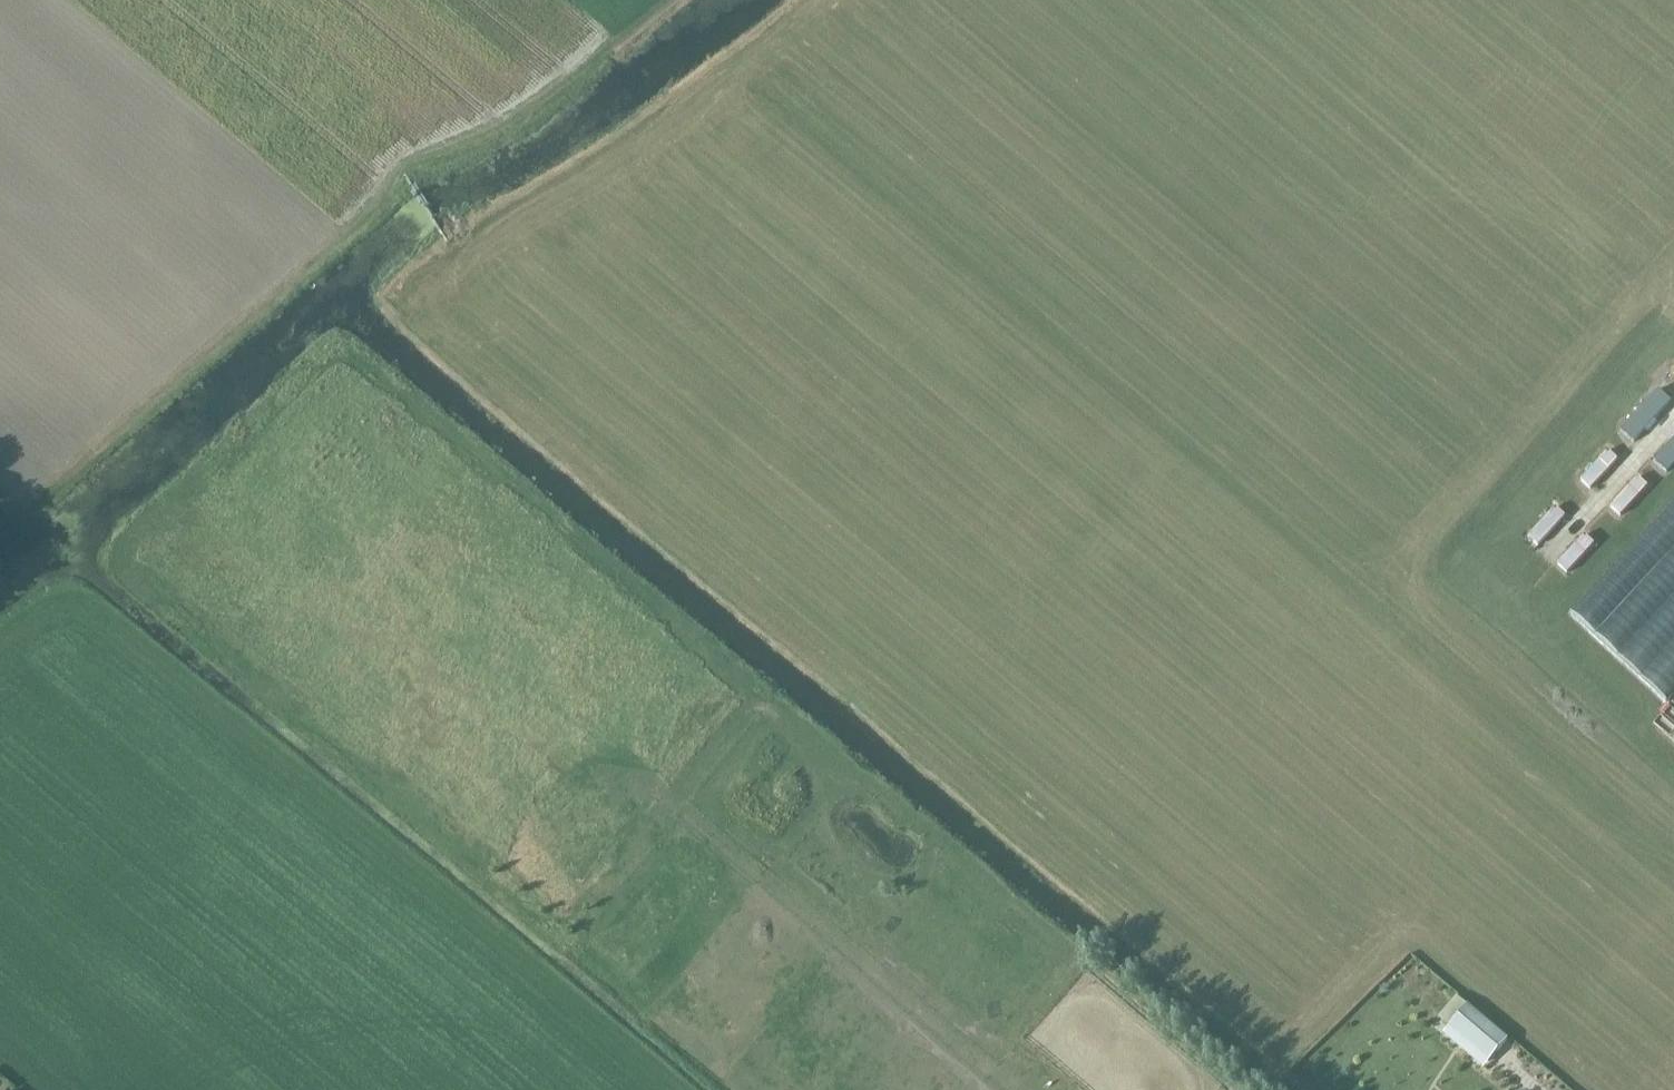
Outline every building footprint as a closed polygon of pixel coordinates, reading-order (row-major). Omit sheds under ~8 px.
[(1625,435),(1638,447),(1673,409),(1673,405),(1663,395),(1625,435)] [(1658,465),(1671,478),(1673,475),(1673,448),(1658,465)] [(1614,455),(1586,484),(1596,493),(1623,464),(1614,455)] [(1646,485),(1619,514),(1629,523),(1656,494),(1646,485)] [(1673,694),(1673,507),(1573,617),(1667,702),(1673,694)] [(1562,510),(1535,540),(1545,549),(1572,519),(1562,510)] [(1594,541),(1568,570),(1578,579),(1605,550),(1594,541)] [(1452,989),(1431,1014),(1448,1029),(1444,1034),(1484,1068),(1509,1039),(1452,989)] [(1349,1089),(1367,1089),(1368,1087),(1354,1080),(1349,1089)]
